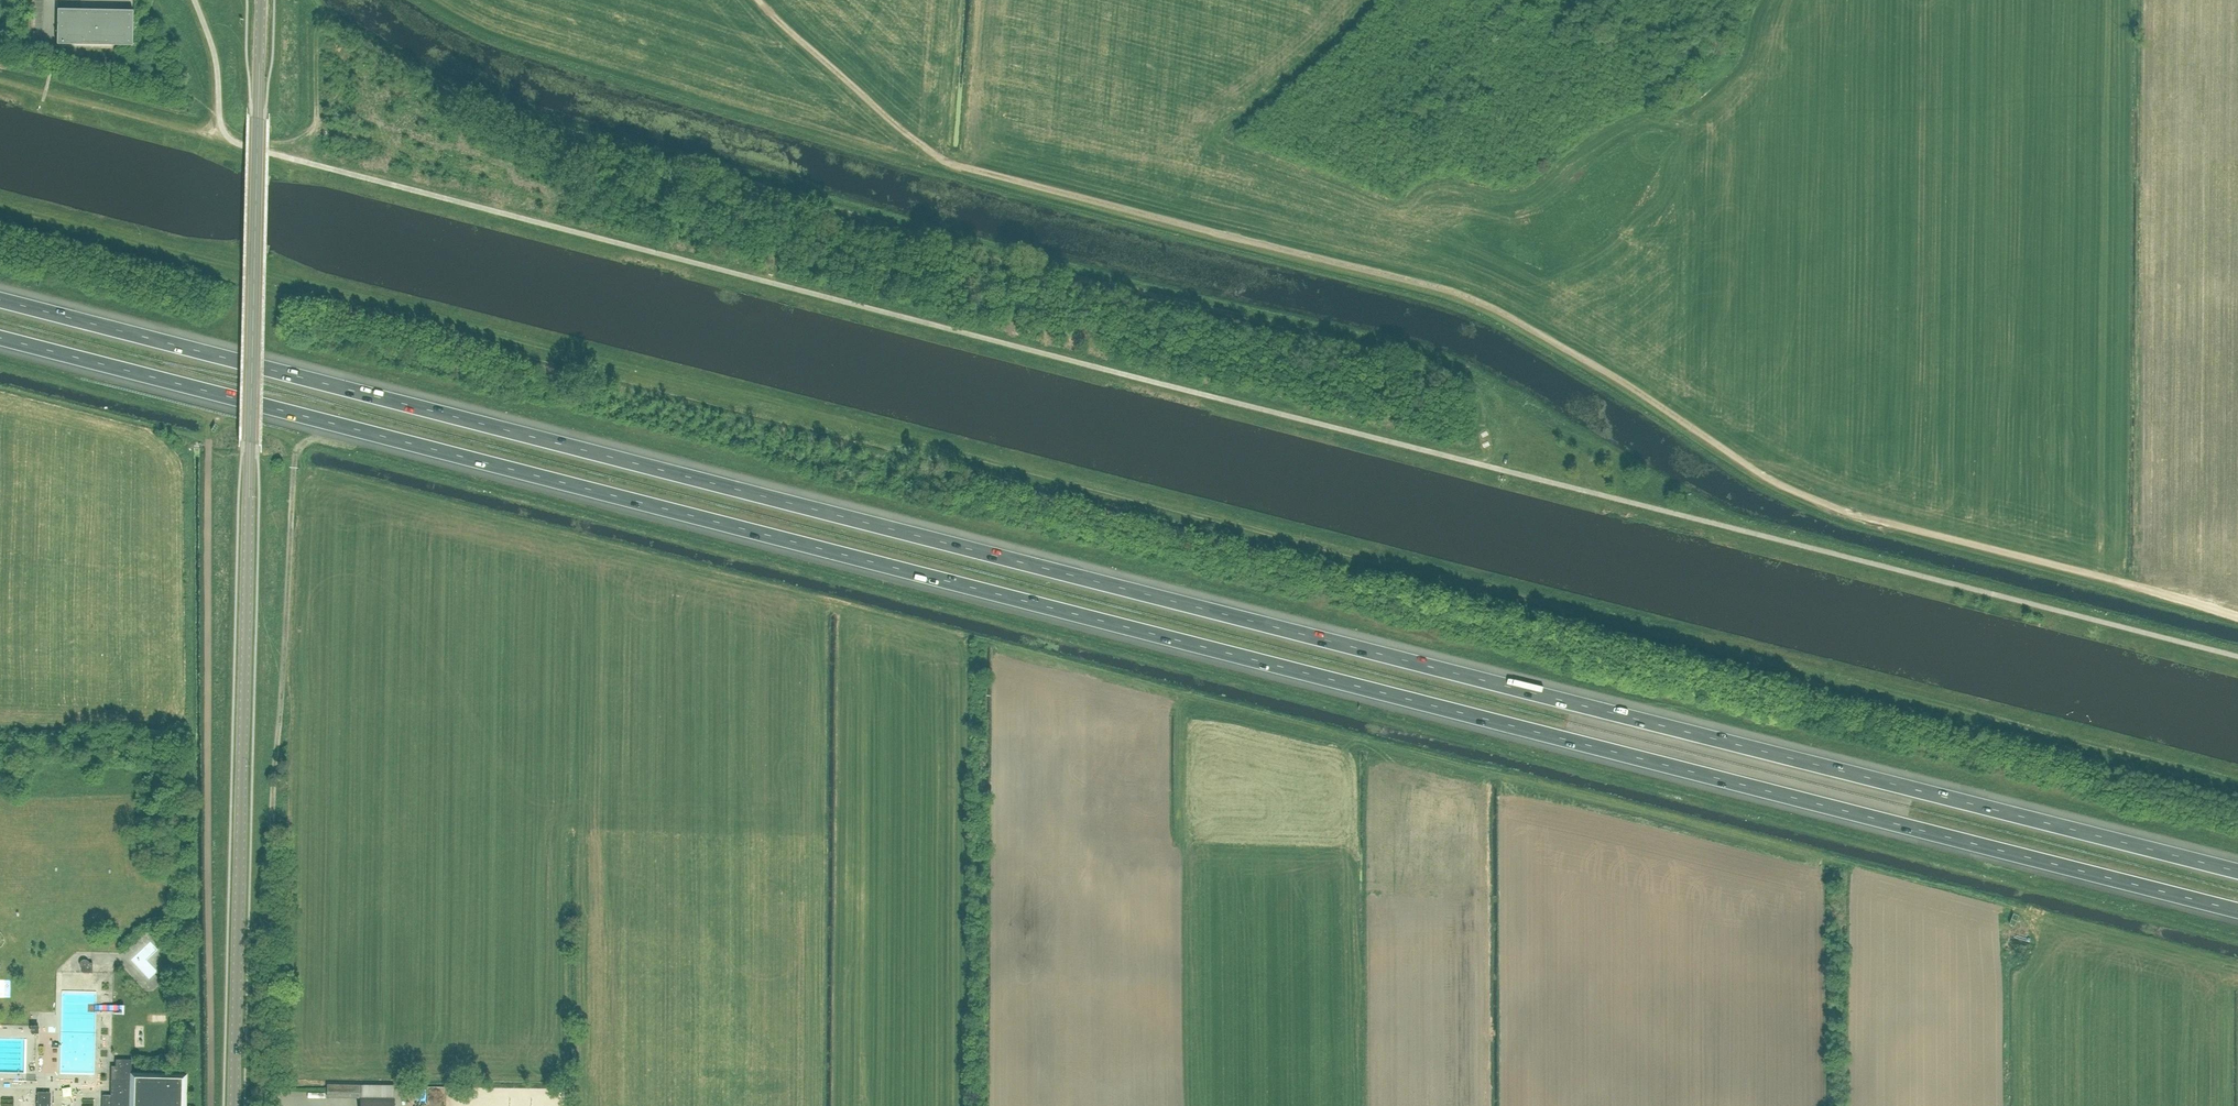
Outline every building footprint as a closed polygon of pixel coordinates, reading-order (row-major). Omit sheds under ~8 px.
[(57,44),(133,46),(134,11),(58,9),(57,44)] [(81,969),(82,970),(82,973),(93,973),(93,963),(89,963),(89,962),(88,961),(86,960),(85,960),(83,960),(82,961),(81,961),(80,962),(80,964),(79,965),(80,967),(80,968),(81,969)] [(39,1034),(39,1026),(31,1026),(31,1034),(39,1034)] [(187,1075),(131,1073),(132,1060),(116,1060),(116,1066),(111,1066),(111,1105),(186,1105),(187,1075)] [(361,1084),(327,1083),(326,1096),(361,1097),(361,1084)] [(49,1094),(39,1094),(39,1105),(49,1105),(49,1094)] [(360,1098),(360,1105),(395,1105),(395,1098),(360,1098)]
